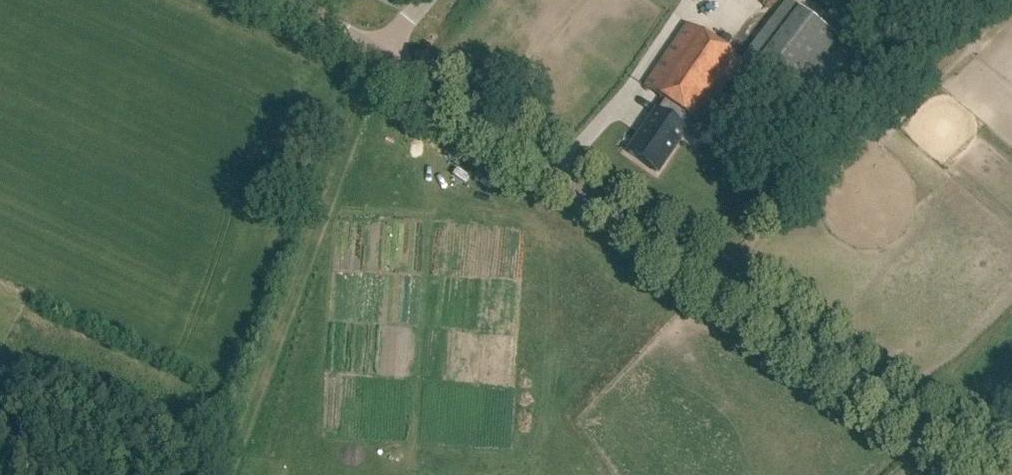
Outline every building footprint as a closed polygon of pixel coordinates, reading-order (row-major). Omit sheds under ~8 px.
[(788,103),(837,39),(799,10),(750,74),(788,103)] [(686,25),(643,88),(664,102),(691,121),(699,126),(742,64),(686,25)] [(684,132),(691,121),(664,102),(657,113),(656,113),(628,154),(656,174),(685,132),(684,132)]
